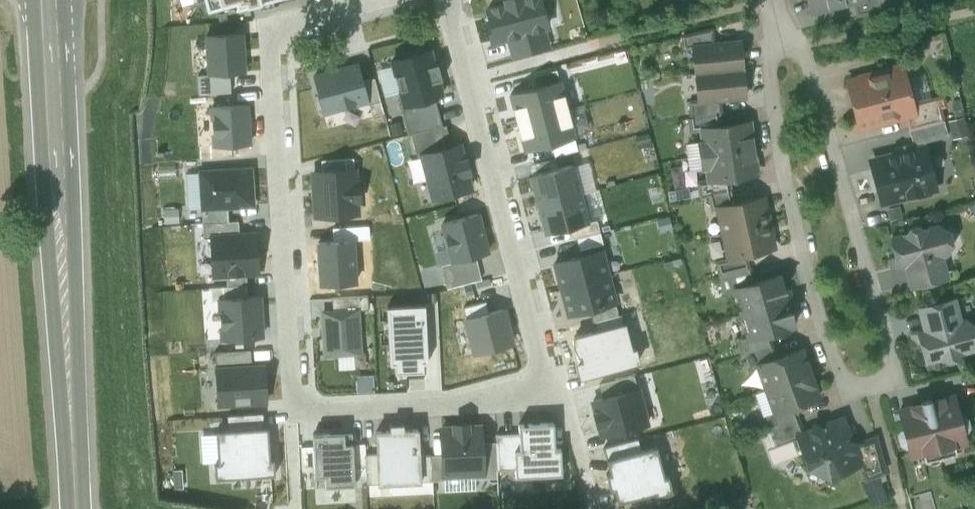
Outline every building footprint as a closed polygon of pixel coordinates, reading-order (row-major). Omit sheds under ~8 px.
[(201,22),(227,15),(229,22),(300,2),(300,0),(195,0),(201,22)] [(513,53),(546,45),(542,27),(546,25),(540,0),(514,0),(487,7),(495,40),(509,36),(513,53)] [(811,12),(855,2),(862,0),(808,0),(811,12)] [(855,2),(858,14),(887,7),(885,0),(862,0),(855,2)] [(712,29),(681,36),(682,49),(692,48),(692,47),(714,45),(712,29)] [(244,36),(208,38),(210,76),(246,74),(244,36)] [(714,45),(692,47),(692,48),(695,74),(743,69),(740,42),(714,45)] [(390,64),(403,110),(446,99),(433,52),(390,64)] [(360,63),(313,74),(323,116),(370,105),(360,63)] [(895,65),(875,71),(876,73),(847,81),(860,127),(905,115),(914,113),(911,103),(909,96),(912,95),(908,80),(905,80),(902,67),(895,68),(895,65)] [(743,69),(695,74),(698,100),(698,101),(720,99),(746,96),(743,69)] [(639,80),(640,92),(650,91),(648,79),(639,80)] [(516,121),(566,109),(559,81),(509,94),(516,121)] [(943,95),(911,103),(914,113),(905,115),(909,129),(944,120),(940,107),(946,106),(943,95)] [(720,99),(698,101),(698,100),(688,101),(690,118),(719,114),(722,114),(720,99)] [(250,104),(211,107),(214,147),(253,144),(250,104)] [(524,150),(573,138),(566,109),(516,121),(524,150)] [(719,114),(690,118),(687,118),(689,132),(701,130),(701,129),(721,126),(719,114)] [(923,140),(923,142),(948,136),(944,120),(909,129),(912,143),(923,140)] [(721,126),(701,129),(701,130),(703,141),(699,142),(701,156),(753,148),(749,122),(721,126)] [(896,154),(924,146),(923,142),(923,140),(912,143),(894,147),(896,154)] [(421,155),(432,202),(471,193),(459,145),(421,155)] [(896,154),(869,161),(880,203),(936,189),(924,146),(896,154)] [(753,148),(701,156),(703,169),(707,169),(709,179),(709,181),(729,178),(757,174),(753,148)] [(536,207),(581,196),(574,167),(529,179),(536,207)] [(253,168),(200,171),(203,211),(255,207),(253,168)] [(358,169),(310,172),(313,216),(361,213),(358,169)] [(729,178),(709,181),(709,179),(697,181),(699,196),(707,195),(731,191),(729,178)] [(665,195),(674,201),(679,192),(671,187),(665,195)] [(731,191),(707,195),(710,209),(718,207),(733,203),(731,191)] [(544,236),(588,225),(581,196),(536,207),(544,236)] [(733,203),(718,207),(724,232),(767,223),(761,197),(733,203)] [(886,209),(889,220),(901,217),(899,206),(886,209)] [(489,252),(479,213),(443,223),(453,261),(489,252)] [(767,223),(724,232),(729,257),(729,258),(746,254),(772,248),(767,223)] [(922,229),(917,226),(910,228),(907,233),(891,238),(896,257),(889,259),(891,268),(911,263),(934,257),(945,254),(951,244),(947,231),(937,225),(922,229)] [(257,232),(210,235),(213,279),(260,276),(257,232)] [(559,290),(607,278),(600,252),(552,264),(559,290)] [(746,254),(729,258),(729,257),(715,260),(718,276),(749,268),(746,254)] [(934,257),(911,263),(917,284),(940,279),(934,257)] [(502,279),(501,261),(443,262),(443,280),(502,279)] [(718,276),(717,276),(723,295),(734,292),(733,288),(753,282),(749,268),(718,276)] [(753,282),(733,288),(734,292),(741,313),(783,301),(780,291),(784,290),(779,275),(753,282)] [(566,317),(614,305),(607,278),(559,290),(566,317)] [(263,297),(219,300),(221,340),(265,337),(263,297)] [(953,299),(925,306),(931,328),(959,321),(953,299)] [(783,301),(741,313),(747,334),(748,338),(767,333),(794,325),(790,310),(786,311),(783,301)] [(389,317),(419,317),(419,304),(389,304),(389,317)] [(466,320),(475,355),(514,345),(504,310),(466,320)] [(321,313),(323,358),(363,356),(361,312),(321,313)] [(911,334),(913,343),(921,341),(926,360),(942,356),(947,359),(954,357),(957,352),(972,348),(974,343),(974,326),(974,325),(965,319),(959,321),(931,328),(911,334)] [(584,377),(632,365),(622,327),(574,339),(584,377)] [(767,333),(748,338),(747,334),(735,338),(740,355),(744,354),(770,345),(767,333)] [(770,345),(744,354),(749,368),(757,365),(756,364),(775,357),(770,345)] [(775,357),(756,364),(757,365),(765,389),(810,372),(801,348),(775,357)] [(216,369),(252,366),(251,349),(215,352),(216,369)] [(252,366),(216,369),(218,404),(266,400),(264,374),(262,375),(261,366),(252,366)] [(810,372),(765,389),(774,412),(774,413),(793,406),(819,396),(810,372)] [(948,375),(916,384),(921,403),(899,409),(904,428),(902,429),(900,432),(899,435),(899,438),(901,440),(903,442),(905,443),(908,443),(911,455),(965,441),(962,429),(964,427),(966,425),(967,423),(966,420),(965,417),(963,416),(961,415),(958,415),(948,375)] [(601,437),(649,425),(639,386),(591,399),(601,437)] [(793,406),(774,413),(774,412),(765,415),(771,430),(798,420),(793,406)] [(264,415),(229,416),(230,428),(264,427),(264,415)] [(839,417),(818,425),(813,423),(811,428),(802,431),(796,434),(797,436),(802,450),(808,465),(829,475),(859,463),(861,462),(855,448),(857,443),(857,442),(852,440),(844,419),(839,417)] [(798,420),(771,430),(776,444),(797,436),(796,434),(802,431),(798,420)] [(443,480),(486,478),(484,426),(440,427),(443,480)] [(517,479),(561,477),(561,455),(555,455),(554,427),(520,428),(521,456),(516,456),(517,479)] [(378,489),(422,486),(419,431),(405,432),(404,428),(390,429),(390,433),(375,434),(378,489)] [(267,432),(222,434),(223,440),(219,440),(219,461),(221,461),(222,469),(217,469),(217,477),(221,477),(221,479),(274,477),(274,469),(269,469),(267,432)] [(802,450),(797,436),(776,444),(769,447),(774,461),(802,450)] [(875,436),(857,443),(857,442),(857,443),(855,448),(861,462),(859,463),(865,478),(876,474),(884,471),(875,436)] [(327,488),(353,487),(352,448),(342,448),(342,437),(315,438),(317,480),(327,479),(327,488)] [(675,499),(668,472),(664,473),(657,446),(603,460),(607,475),(602,476),(607,498),(613,496),(616,508),(633,508),(675,499)] [(930,490),(923,463),(900,469),(908,497),(929,491),(934,508),(962,508),(955,484),(930,490)] [(876,474),(865,478),(860,480),(866,494),(881,488),(876,474)]
